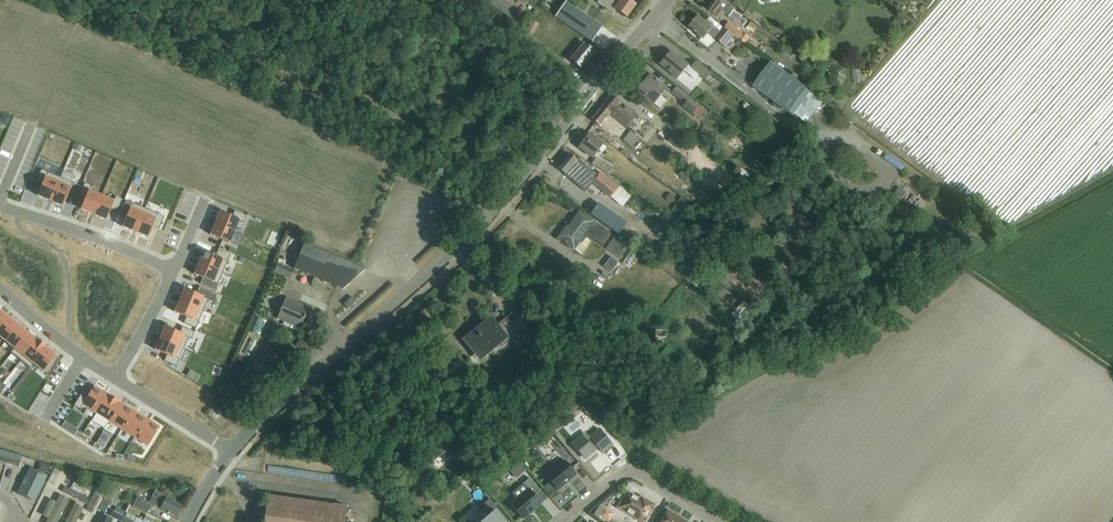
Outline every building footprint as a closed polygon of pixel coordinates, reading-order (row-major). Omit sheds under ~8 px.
[(598,2),(612,13),(614,11),(625,19),(635,6),(627,0),(599,0),(598,2)] [(735,9),(722,0),(713,0),(706,10),(720,20),(723,15),(737,25),(742,19),(732,12),(735,9)] [(561,9),(555,17),(592,42),(602,27),(580,12),(575,19),(561,9)] [(539,24),(529,18),(522,28),(532,34),(539,24)] [(730,33),(725,29),(724,30),(710,19),(706,24),(699,18),(690,29),(702,39),(699,43),(708,50),(716,41),(722,45),(725,47),(733,36),(730,34),(730,33)] [(738,30),(729,24),(725,29),(730,33),(734,36),(738,30)] [(570,62),(579,71),(594,54),(584,46),(570,62)] [(659,66),(676,80),(687,66),(669,52),(659,66)] [(690,70),(706,82),(711,76),(695,63),(690,70)] [(793,116),(795,113),(803,119),(811,109),(816,113),(823,103),(770,64),(753,86),(793,116)] [(636,92),(658,110),(666,101),(660,96),(666,89),(650,75),(636,92)] [(684,104),(682,107),(692,115),(699,106),(676,87),(671,93),(684,104)] [(840,108),(850,100),(843,90),(833,98),(840,108)] [(438,102),(450,102),(450,94),(438,93),(438,102)] [(600,108),(601,108),(625,129),(632,121),(616,107),(619,103),(611,96),(600,108)] [(625,129),(601,108),(590,121),(597,127),(603,121),(620,135),(625,129)] [(688,138),(676,129),(668,141),(680,150),(688,138)] [(623,140),(631,147),(639,139),(630,131),(623,140)] [(579,149),(592,159),(602,146),(589,136),(579,149)] [(623,149),(620,153),(632,161),(638,153),(634,150),(631,155),(623,149)] [(569,154),(557,169),(577,186),(585,193),(594,182),(611,196),(619,188),(600,173),(598,176),(578,160),(579,158),(574,154),(572,157),(569,154)] [(590,166),(605,175),(609,167),(595,159),(590,166)] [(41,170),(36,183),(42,185),(37,197),(50,202),(60,178),(41,170)] [(60,178),(50,202),(63,207),(68,195),(73,184),(60,178)] [(85,184),(79,196),(86,199),(81,210),(93,215),(101,197),(89,192),(91,187),(85,184)] [(101,197),(93,215),(106,221),(111,210),(117,212),(122,200),(116,197),(114,202),(101,197)] [(598,203),(590,215),(618,235),(626,223),(616,216),(607,210),(605,209),(598,203)] [(127,216),(122,227),(135,233),(145,209),(132,204),(127,216)] [(145,209),(135,233),(148,238),(153,227),(159,229),(164,217),(158,215),(145,209)] [(221,213),(216,224),(234,232),(239,221),(244,223),(247,217),(235,211),(232,218),(221,213)] [(585,232),(592,223),(578,213),(563,233),(562,232),(557,239),(571,250),(572,249),(581,256),(591,242),(585,237),(587,234),(585,232)] [(644,240),(648,234),(631,222),(627,227),(644,240)] [(216,224),(211,236),(230,244),(234,232),(216,224)] [(615,238),(606,249),(618,258),(627,247),(615,238)] [(676,247),(669,240),(664,245),(661,242),(656,248),(670,261),(674,255),(671,251),(676,247)] [(304,245),(293,269),(314,278),(311,285),(325,291),(328,284),(343,290),(365,271),(304,245)] [(631,266),(640,251),(633,246),(624,261),(631,266)] [(204,252),(199,263),(223,273),(225,268),(230,256),(218,251),(216,257),(204,252)] [(611,258),(603,267),(611,273),(618,264),(611,258)] [(199,263),(194,275),(207,280),(218,285),(223,273),(199,263)] [(278,263),(276,267),(274,272),(290,280),(294,271),(278,263)] [(185,290),(180,301),(203,311),(208,300),(185,290)] [(344,305),(348,309),(356,302),(352,297),(344,305)] [(180,301),(175,313),(186,318),(184,324),(196,329),(203,311),(180,301)] [(277,320),(299,330),(307,311),(286,301),(277,320)] [(9,319),(0,311),(0,330),(9,319)] [(259,315),(254,332),(263,334),(268,318),(259,315)] [(490,320),(462,342),(479,363),(500,346),(526,326),(517,315),(498,330),(490,320)] [(0,330),(0,337),(6,342),(18,326),(9,319),(0,330)] [(18,326),(6,342),(14,349),(11,353),(12,354),(28,334),(18,326)] [(165,328),(160,339),(184,349),(189,338),(192,339),(194,333),(182,328),(180,334),(171,330),(165,328)] [(28,334),(12,354),(21,361),(37,341),(28,334)] [(654,336),(654,334),(653,334),(653,336),(652,336),(653,336),(653,343),(652,343),(653,343),(653,345),(654,345),(654,343),(660,343),(660,345),(661,345),(661,343),(663,343),(662,343),(661,343),(661,336),(663,336),(662,336),(661,336),(661,334),(660,334),(660,336),(654,336)] [(160,339),(155,351),(167,356),(164,362),(177,367),(184,349),(160,339)] [(37,341),(21,361),(30,368),(46,348),(37,341)] [(46,348),(30,368),(31,369),(34,365),(43,372),(56,356),(46,348)] [(225,380),(233,359),(226,356),(218,377),(225,380)] [(81,395),(74,406),(80,410),(83,405),(96,414),(108,395),(94,387),(87,398),(81,395)] [(108,395),(96,414),(109,422),(121,403),(108,395)] [(121,403),(109,422),(122,430),(133,411),(121,403)] [(133,411),(122,430),(135,438),(146,419),(133,411)] [(589,411),(579,419),(584,425),(594,417),(589,411)] [(146,419),(135,438),(148,446),(160,428),(146,419)] [(582,436),(572,445),(585,460),(595,451),(593,450),(597,447),(602,453),(612,445),(600,430),(589,438),(591,440),(587,443),(582,436)] [(193,449),(205,454),(209,446),(197,441),(193,449)] [(444,442),(438,451),(450,459),(456,450),(444,442)] [(0,456),(0,462),(19,468),(20,462),(0,456)] [(564,461),(545,477),(558,491),(576,475),(564,461)] [(518,463),(509,470),(516,478),(525,471),(518,463)] [(268,473),(344,482),(346,472),(270,464),(268,473)] [(48,477),(32,469),(20,496),(36,503),(48,477)] [(48,482),(54,485),(61,472),(55,469),(48,482)] [(77,477),(70,489),(65,487),(62,492),(74,498),(76,500),(77,500),(85,504),(88,499),(82,496),(88,485),(81,482),(82,478),(77,477)] [(528,490),(510,505),(523,520),(530,513),(531,514),(534,511),(534,510),(541,504),(534,496),(540,491),(530,479),(523,484),(528,490)] [(152,505),(177,517),(183,507),(166,499),(167,497),(155,491),(149,504),(138,498),(134,506),(147,513),(152,505)] [(639,521),(645,521),(655,505),(641,497),(639,499),(627,492),(617,509),(639,521)] [(94,494),(86,511),(94,515),(97,510),(106,515),(113,500),(105,495),(103,499),(94,494)] [(69,501),(61,497),(58,504),(52,501),(44,517),(51,520),(50,521),(59,521),(69,501)] [(347,507),(268,497),(264,521),(345,521),(347,507)] [(507,519),(490,499),(480,507),(491,520),(488,521),(504,521),(507,519)] [(85,510),(77,506),(69,521),(79,521),(85,510)] [(600,516),(610,521),(616,513),(606,507),(600,516)] [(668,511),(661,521),(686,521),(668,511)] [(119,521),(148,521),(143,520),(143,521),(136,518),(137,516),(133,514),(133,513),(130,512),(129,516),(126,514),(124,518),(112,512),(109,517),(119,521)]
